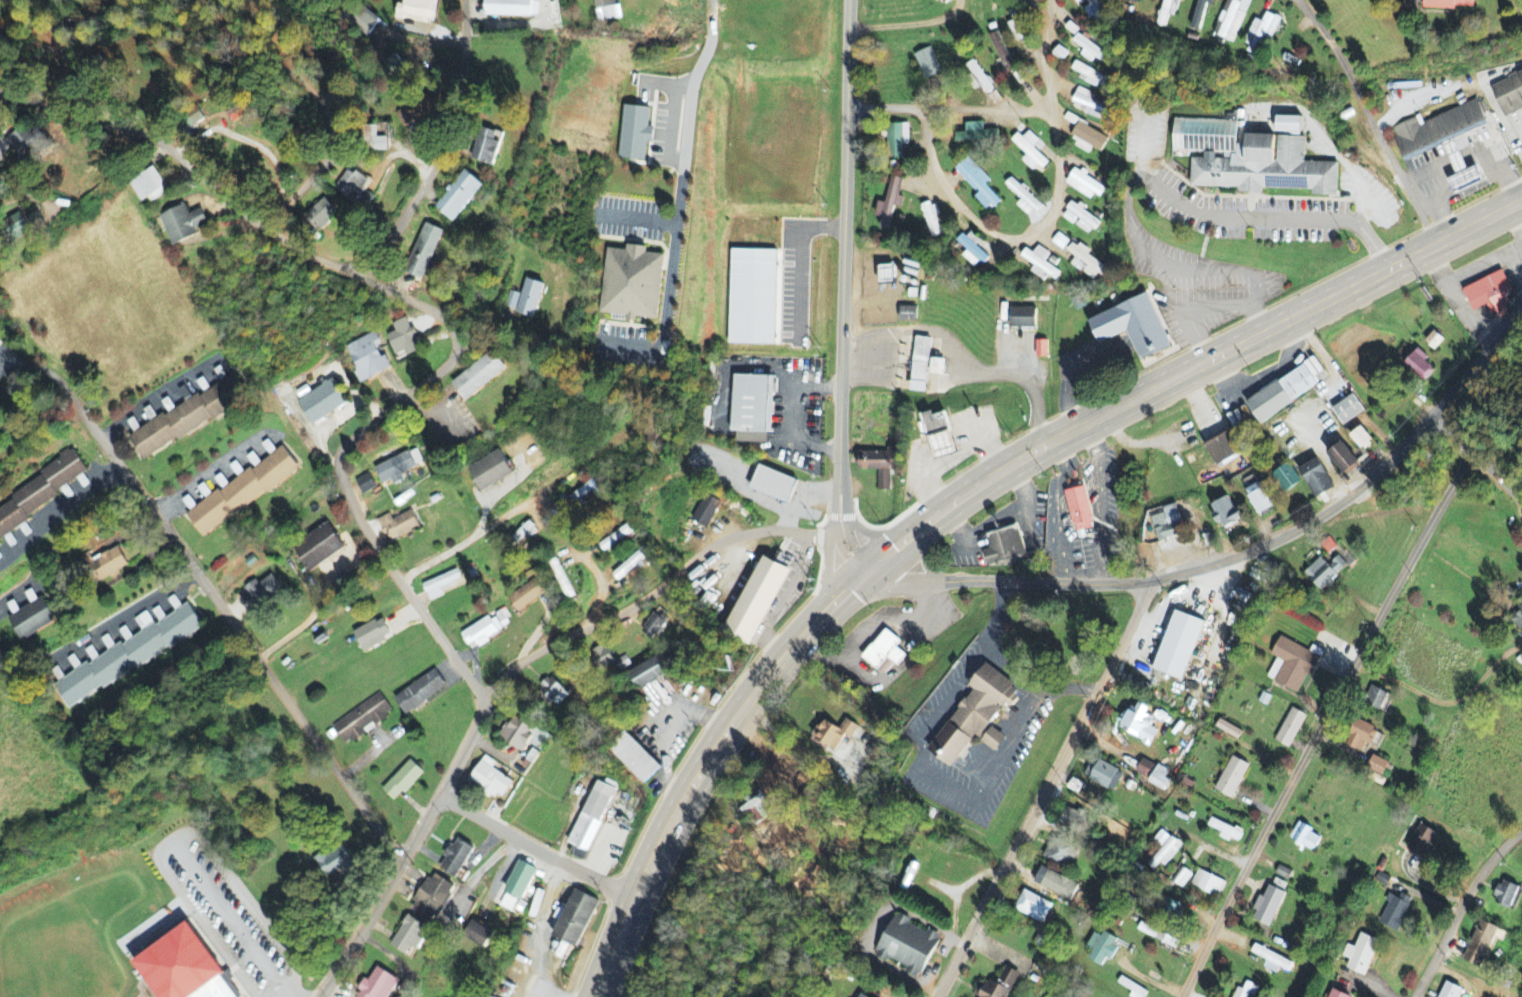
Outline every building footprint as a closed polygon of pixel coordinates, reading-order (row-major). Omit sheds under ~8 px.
[(404,5),(397,4),(395,17),(434,21),(436,0),(404,0),(404,5)] [(536,17),(537,0),(486,0),(486,16),(536,17)] [(614,6),(613,0),(592,0),(594,10),(614,6)] [(1088,6),(1084,9),(1090,21),(1103,15),(1096,0),(1085,0),(1088,6)] [(1159,26),(1166,28),(1168,16),(1177,17),(1180,0),(1164,0),(1159,26)] [(1192,28),(1200,30),(1206,6),(1210,6),(1211,0),(1198,0),(1192,28)] [(1251,1),(1249,0),(1242,0),(1240,3),(1233,0),(1227,0),(1213,35),(1234,44),(1251,1)] [(1475,0),(1424,0),(1424,9),(1456,11),(1456,8),(1475,8),(1475,0)] [(368,36),(379,18),(352,2),(342,19),(368,36)] [(1009,23),(1016,42),(1026,39),(1016,9),(1009,11),(1012,22),(1009,23)] [(1255,20),(1243,51),(1257,57),(1266,35),(1274,38),(1281,19),(1266,13),(1262,22),(1255,20)] [(59,57),(67,47),(41,23),(32,32),(59,57)] [(1075,36),(1079,30),(1069,23),(1065,29),(1075,36)] [(1014,72),(1000,32),(990,35),(1005,75),(1014,72)] [(1109,54),(1078,34),(1073,42),(1085,50),(1080,56),(1092,64),(1095,58),(1102,63),(1109,54)] [(1069,54),(1058,46),(1052,55),(1063,63),(1069,54)] [(914,55),(926,81),(942,73),(930,48),(914,55)] [(995,89),(974,60),(964,67),(985,97),(995,89)] [(1108,77),(1075,63),(1071,70),(1081,75),(1079,80),(1103,90),(1108,77)] [(1503,115),(1521,108),(1521,71),(1490,83),(1503,115)] [(1112,108),(1093,102),(1096,94),(1077,89),(1072,103),(1087,107),(1084,115),(1108,122),(1112,108)] [(404,128),(423,116),(415,103),(396,115),(404,128)] [(615,159),(642,162),(644,142),(650,143),(652,128),(646,128),(648,108),(620,105),(615,159)] [(175,133),(179,140),(207,123),(197,107),(181,117),(187,126),(175,133)] [(1275,134),(1300,135),(1300,117),(1275,117),(1275,134)] [(1304,137),(1246,135),(1246,145),(1236,145),(1236,122),(1174,120),(1173,152),(1204,153),(1204,159),(1192,159),(1191,187),(1239,189),(1239,193),(1262,194),(1262,190),(1312,191),(1312,196),(1337,197),(1338,163),(1304,162),(1304,137)] [(983,131),(983,123),(965,123),(966,133),(956,133),(956,142),(997,141),(997,131),(983,131)] [(1074,146),(1089,154),(1092,149),(1101,153),(1108,139),(1078,123),(1071,136),(1078,140),(1074,146)] [(909,124),(888,125),(889,159),(904,159),(903,146),(909,145),(909,124)] [(8,137),(22,157),(49,139),(40,125),(26,134),(22,128),(8,137)] [(388,137),(378,138),(378,127),(370,127),(370,152),(388,152),(388,137)] [(494,166),(503,135),(480,128),(471,159),(494,166)] [(1034,149),(1040,142),(1026,129),(1013,143),(1027,155),(1022,161),(1033,171),(1038,166),(1042,170),(1049,163),(1034,149)] [(985,186),(990,181),(968,157),(955,170),(978,194),(974,198),(988,212),(1000,201),(985,186)] [(144,205),(168,189),(154,168),(130,184),(144,205)] [(371,181),(347,169),(335,191),(366,208),(372,197),(365,193),(371,181)] [(1094,195),(1100,198),(1106,188),(1075,169),(1065,184),(1091,200),(1094,195)] [(456,223),(483,184),(463,170),(435,209),(456,223)] [(886,204),(878,202),(875,217),(882,218),(880,228),(890,230),(894,207),(901,208),(903,198),(899,197),(902,180),(890,178),(886,204)] [(1021,201),(1016,206),(1028,217),(1031,213),(1040,221),(1048,212),(1011,178),(1004,185),(1021,201)] [(319,231),(338,214),(324,198),(305,216),(319,231)] [(941,235),(935,217),(940,216),(936,202),(921,207),(931,238),(941,235)] [(1075,226),(1090,236),(1100,222),(1071,203),(1062,218),(1075,226)] [(202,209),(189,215),(184,205),(160,217),(174,247),(198,235),(196,230),(209,223),(202,209)] [(25,218),(31,230),(43,223),(36,211),(25,218)] [(31,234),(21,213),(2,222),(12,243),(31,234)] [(425,280),(443,230),(424,223),(406,273),(425,280)] [(979,241),(968,232),(957,244),(983,266),(989,259),(975,246),(979,241)] [(1070,242),(1058,234),(1051,243),(1063,252),(1070,242)] [(1068,251),(1088,266),(1084,271),(1094,279),(1097,275),(1104,280),(1110,272),(1087,254),(1089,253),(1075,242),(1068,251)] [(599,316),(659,320),(664,255),(646,254),(646,247),(625,245),(625,251),(605,249),(599,316)] [(1025,249),(1021,258),(1035,266),(1030,274),(1046,282),(1048,277),(1056,281),(1061,272),(1045,264),(1051,253),(1038,247),(1034,254),(1025,249)] [(1082,273),(1086,266),(1075,258),(1070,265),(1082,273)] [(894,284),(894,266),(879,266),(880,284),(894,284)] [(1512,292),(1503,271),(1463,290),(1473,312),(1487,305),(1493,320),(1508,313),(1503,301),(1508,299),(1506,294),(1512,292)] [(516,313),(534,319),(545,284),(526,279),(516,313)] [(505,308),(516,311),(520,295),(509,292),(505,308)] [(1129,333),(1141,362),(1171,349),(1149,295),(1089,320),(1099,345),(1129,333)] [(916,322),(916,308),(899,307),(899,322),(916,322)] [(1036,329),(1036,308),(1010,309),(1011,329),(1036,329)] [(393,324),(396,333),(389,335),(396,361),(419,354),(409,319),(393,324)] [(1425,342),(1435,351),(1444,340),(1434,331),(1425,342)] [(345,346),(362,383),(392,370),(386,356),(381,358),(377,347),(381,345),(376,333),(345,346)] [(925,393),(931,340),(916,338),(909,391),(925,393)] [(1048,341),(1036,341),(1036,358),(1048,358),(1048,341)] [(1435,371),(1425,362),(1429,358),(1418,349),(1404,365),(1426,382),(1435,371)] [(508,373),(496,353),(451,381),(464,401),(508,373)] [(1260,423),(1329,380),(1316,359),(1246,402),(1260,423)] [(930,375),(943,376),(944,360),(930,360),(930,375)] [(144,462),(248,398),(233,374),(129,438),(144,462)] [(731,433),(737,433),(737,444),(768,445),(768,435),(773,435),(774,377),(733,376),(731,433)] [(313,427),(348,404),(331,379),(297,402),(313,427)] [(1332,409),(1343,426),(1365,412),(1354,395),(1332,409)] [(922,415),(935,460),(957,454),(945,412),(932,416),(931,412),(922,415)] [(1350,436),(1361,451),(1373,442),(1361,427),(1350,436)] [(1241,456),(1231,432),(1205,443),(1214,467),(1241,456)] [(1345,475),(1359,463),(1342,443),(1328,455),(1345,475)] [(299,467),(281,445),(188,518),(206,541),(299,467)] [(858,453),(858,467),(867,466),(867,471),(877,471),(877,492),(890,491),(890,471),(896,471),(896,448),(887,448),(887,453),(858,453)] [(380,482),(422,467),(416,450),(374,466),(380,482)] [(514,476),(500,451),(468,469),(481,493),(514,476)] [(91,479),(75,454),(0,502),(0,537),(91,479)] [(1299,469),(1316,499),(1335,488),(1318,459),(1299,469)] [(1283,489),(1299,479),(1290,464),(1273,474),(1283,489)] [(750,490),(788,504),(797,481),(759,466),(750,490)] [(1245,491),(1257,516),(1273,508),(1261,483),(1245,491)] [(205,500),(211,495),(202,485),(197,490),(205,500)] [(568,498),(579,512),(597,499),(587,485),(568,498)] [(1074,533),(1094,529),(1085,487),(1065,492),(1074,533)] [(706,529),(720,503),(705,496),(691,521),(706,529)] [(1210,506),(1222,530),(1241,521),(1230,497),(1210,506)] [(1153,518),(1158,543),(1175,539),(1175,534),(1182,533),(1177,505),(1163,508),(1164,515),(1153,518)] [(389,515),(376,521),(384,538),(390,535),(393,542),(419,529),(411,511),(392,521),(389,515)] [(537,531),(528,522),(511,538),(519,547),(537,531)] [(293,548),(310,573),(345,550),(328,524),(293,548)] [(599,545),(604,553),(634,533),(628,525),(599,545)] [(987,571),(1025,561),(1017,527),(985,535),(989,551),(982,553),(987,571)] [(1337,548),(1329,538),(1320,546),(1328,555),(1337,548)] [(128,570),(121,550),(89,561),(97,581),(128,570)] [(612,575),(619,583),(645,561),(638,553),(612,575)] [(788,570),(760,557),(725,634),(753,647),(788,570)] [(1323,559),(1305,572),(1319,591),(1349,568),(1341,557),(1329,566),(1323,559)] [(429,602),(443,598),(441,588),(461,583),(458,573),(423,582),(429,602)] [(243,589),(247,594),(239,600),(249,614),(281,591),(271,576),(257,585),(254,581),(243,589)] [(516,613),(545,597),(536,581),(507,597),(516,613)] [(57,623),(43,599),(8,618),(22,643),(57,623)] [(55,687),(72,712),(202,626),(188,604),(155,626),(146,612),(134,620),(141,631),(55,687)] [(1510,621),(1521,630),(1521,604),(1510,621)] [(1154,671),(1184,682),(1204,622),(1174,612),(1154,671)] [(641,634),(655,641),(667,621),(653,613),(641,634)] [(495,617),(461,633),(469,650),(503,634),(495,617)] [(364,652),(392,637),(382,618),(353,633),(364,652)] [(901,642),(885,630),(862,659),(877,671),(887,659),(897,667),(905,657),(895,649),(901,642)] [(1298,694),(1306,675),(1312,678),(1321,657),(1280,639),(1272,657),(1276,659),(1267,680),(1298,694)] [(604,645),(590,653),(600,672),(614,664),(604,645)] [(627,659),(616,663),(620,671),(630,666),(627,659)] [(635,691),(666,678),(658,659),(627,672),(635,691)] [(930,754),(953,769),(973,738),(997,753),(1006,738),(991,728),(1017,686),(984,666),(970,688),(930,754)] [(407,717),(447,687),(434,670),(394,699),(407,717)] [(549,677),(538,690),(557,708),(569,695),(549,677)] [(1364,704),(1384,714),(1392,696),(1372,687),(1364,704)] [(331,726),(344,747),(393,715),(380,694),(331,726)] [(1149,709),(1135,702),(1120,731),(1150,746),(1158,732),(1150,728),(1154,720),(1146,716),(1149,709)] [(1290,749),(1307,717),(1292,709),(1275,741),(1290,749)] [(532,729),(513,717),(499,738),(523,753),(530,741),(543,750),(550,738),(539,731),(535,737),(529,733),(532,729)] [(844,736),(852,740),(859,728),(845,720),(840,730),(823,721),(813,739),(835,752),(844,736)] [(1239,741),(1243,733),(1220,720),(1216,728),(1239,741)] [(1347,748),(1363,752),(1365,744),(1373,746),(1377,727),(1354,721),(1347,748)] [(662,767),(625,733),(609,750),(646,784),(662,767)] [(492,770),(496,764),(484,756),(469,781),(502,801),(513,782),(492,770)] [(1383,777),(1390,764),(1374,756),(1367,769),(1383,777)] [(1216,792),(1234,800),(1249,766),(1231,757),(1216,792)] [(1136,772),(1148,780),(1156,767),(1143,759),(1136,772)] [(381,791),(395,803),(423,774),(409,761),(381,791)] [(1115,791),(1123,772),(1097,762),(1090,781),(1115,791)] [(1169,771),(1158,766),(1148,784),(1164,792),(1170,782),(1165,779),(1169,771)] [(568,844),(587,853),(615,790),(596,781),(568,844)] [(1062,826),(1087,832),(1091,817),(1066,811),(1062,826)] [(1208,827),(1221,834),(1220,836),(1238,845),(1243,834),(1212,818),(1208,827)] [(1321,839),(1311,834),(1313,830),(1299,823),(1290,840),(1315,853),(1321,839)] [(1424,860),(1439,836),(1421,825),(1406,849),(1424,860)] [(1161,874),(1182,845),(1161,831),(1153,842),(1162,849),(1149,866),(1161,874)] [(1066,867),(1074,845),(1052,837),(1044,859),(1066,867)] [(472,848),(455,840),(440,873),(458,881),(472,848)] [(316,862),(328,881),(354,865),(341,845),(316,862)] [(504,893),(522,901),(536,870),(518,862),(504,893)] [(1288,882),(1293,873),(1280,867),(1276,876),(1288,882)] [(1079,886),(1042,868),(1034,884),(1071,902),(1079,886)] [(1183,890),(1193,876),(1182,868),(1172,883),(1183,890)] [(1190,886),(1219,900),(1227,884),(1198,870),(1190,886)] [(436,925),(454,886),(429,875),(411,912),(436,925)] [(1521,890),(1503,881),(1493,903),(1512,911),(1521,890)] [(1271,928),(1286,894),(1269,887),(1264,899),(1260,897),(1253,911),(1257,913),(1253,921),(1271,928)] [(597,902),(572,891),(552,938),(577,949),(597,902)] [(1052,905),(1023,891),(1014,911),(1044,925),(1052,905)] [(1400,899),(1390,896),(1379,925),(1400,933),(1412,899),(1401,895),(1400,899)] [(1182,906),(1169,899),(1162,912),(1176,919),(1182,906)] [(940,936),(928,930),(926,934),(908,925),(911,920),(896,913),(875,957),(888,963),(889,960),(907,969),(905,974),(919,980),(940,936)] [(418,952),(431,930),(409,916),(390,946),(406,956),(411,948),(418,952)] [(464,939),(486,949),(494,933),(472,922),(464,939)] [(1462,961),(1481,970),(1497,939),(1502,942),(1506,934),(1483,922),(1462,961)] [(1138,931),(1176,950),(1180,943),(1142,923),(1138,931)] [(190,925),(134,959),(157,996),(235,996),(190,925)] [(1088,961),(1102,967),(1106,959),(1111,961),(1119,942),(1095,931),(1086,950),(1091,952),(1088,961)] [(1343,958),(1350,960),(1346,970),(1367,977),(1379,941),(1360,934),(1355,948),(1347,945),(1343,958)] [(1293,964),(1255,946),(1251,954),(1267,961),(1264,969),(1277,974),(1280,968),(1289,973),(1293,964)] [(1005,968),(998,985),(990,982),(988,986),(980,982),(974,996),(976,996),(1005,996),(1009,989),(1012,991),(1019,974),(1005,968)] [(398,980),(375,969),(369,982),(365,980),(357,996),(390,996),(398,980)] [(1254,996),(1256,996),(1260,989),(1247,982),(1243,991),(1238,989),(1234,996),(1249,996),(1250,995),(1254,996)] [(1462,990),(1446,983),(1440,996),(1459,996),(1462,990)]
